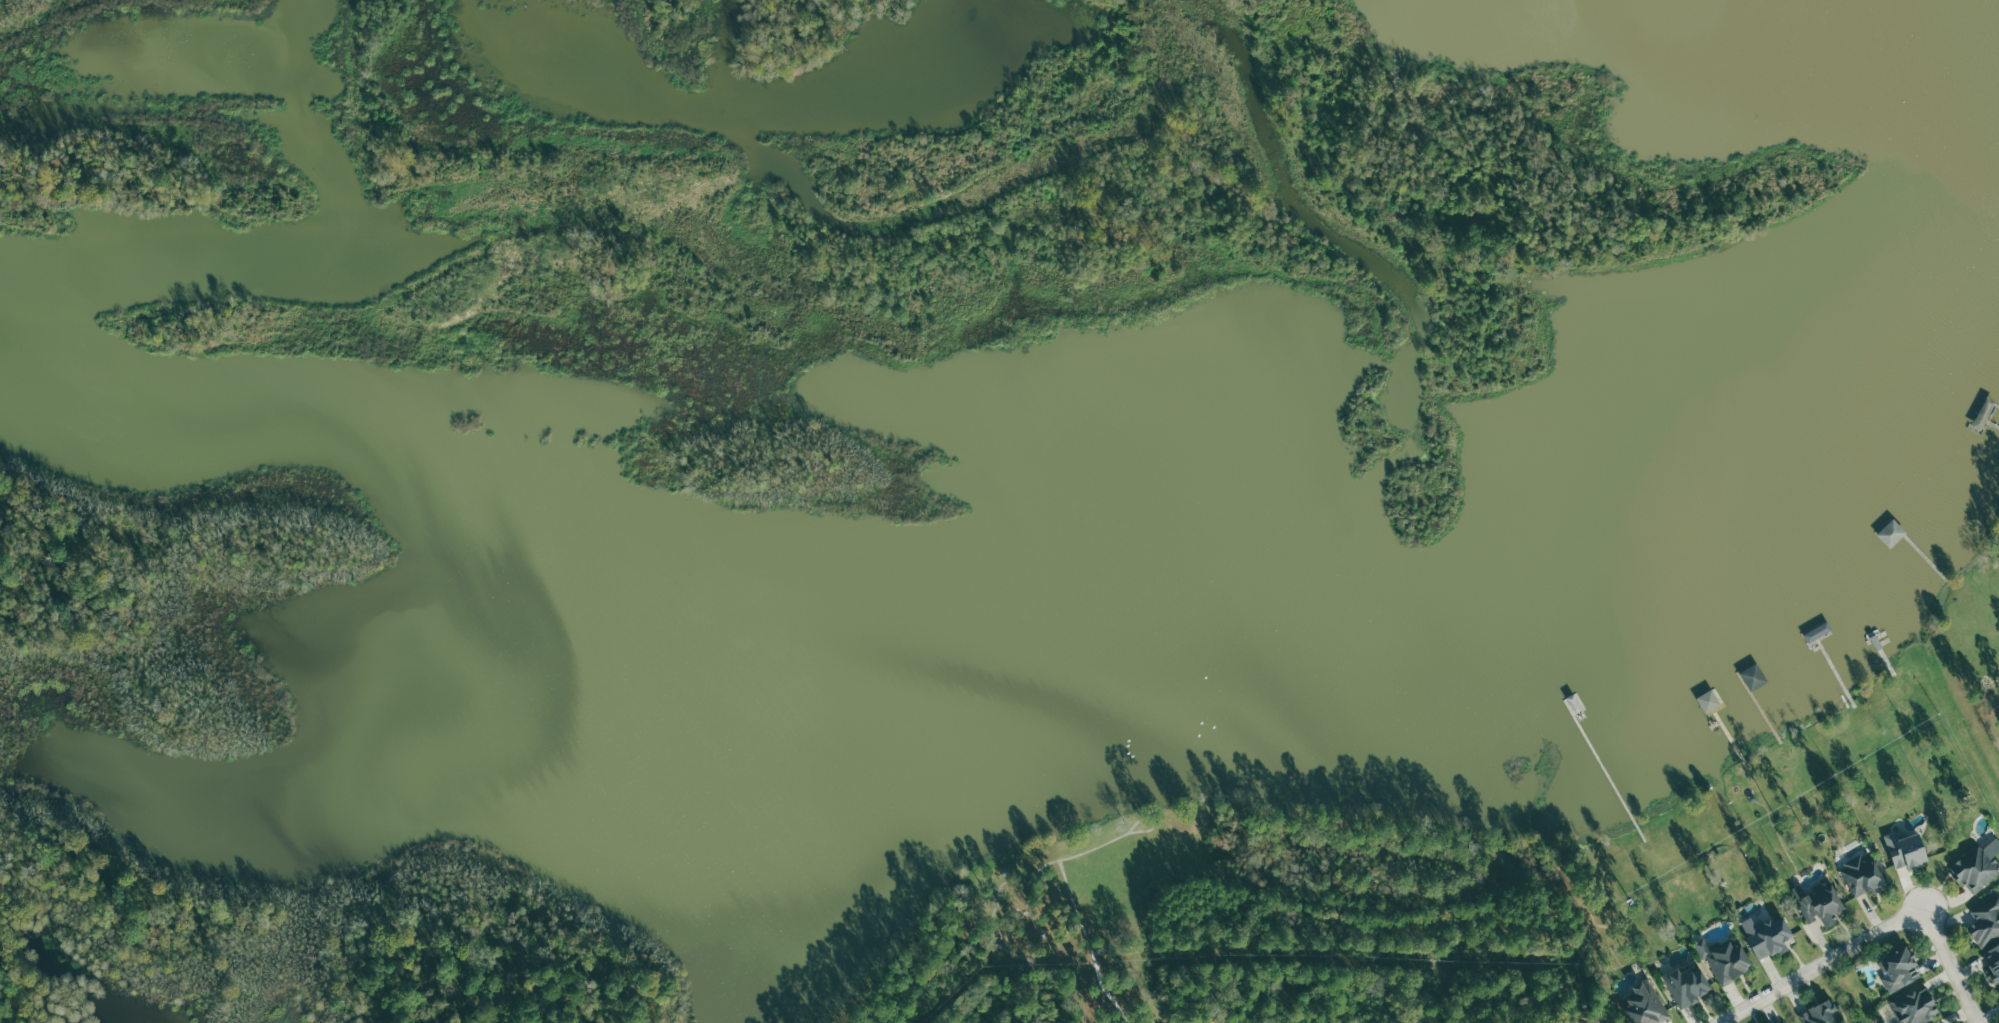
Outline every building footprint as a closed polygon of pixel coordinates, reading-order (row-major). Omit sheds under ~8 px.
[(1908,532),(1895,518),(1878,535),(1891,549),(1908,532)] [(1805,634),(1810,643),(1833,630),(1829,622),(1805,634)] [(1885,836),(1895,869),(1906,866),(1907,869),(1929,862),(1920,833),(1904,838),(1902,831),(1885,836)] [(1970,895),(1998,876),(1998,859),(1994,862),(1983,845),(1951,866),(1970,895)] [(1840,869),(1856,898),(1873,889),(1875,894),(1891,885),(1872,851),(1840,869)] [(1826,928),(1840,921),(1836,913),(1845,909),(1832,881),(1797,897),(1809,922),(1821,917),(1826,928)] [(1972,913),(1977,922),(1968,927),(1980,948),(1998,937),(1998,897),(1972,913)] [(1784,914),(1757,926),(1752,917),(1741,922),(1759,962),(1789,948),(1787,944),(1796,940),(1784,914)] [(1721,985),(1754,969),(1739,939),(1706,955),(1721,985)] [(1982,955),(1998,982),(1998,945),(1982,955)] [(1924,977),(1909,947),(1884,960),(1891,974),(1883,978),(1890,994),(1924,977)] [(1702,969),(1692,973),(1690,968),(1680,972),(1678,969),(1664,976),(1681,1010),(1700,1001),(1698,997),(1712,991),(1702,969)] [(1649,978),(1632,988),(1636,994),(1626,999),(1630,1007),(1625,1010),(1633,1022),(1659,1022),(1671,1016),(1649,978)] [(1903,1022),(1924,1022),(1940,1015),(1927,986),(1893,1002),(1903,1022)]
